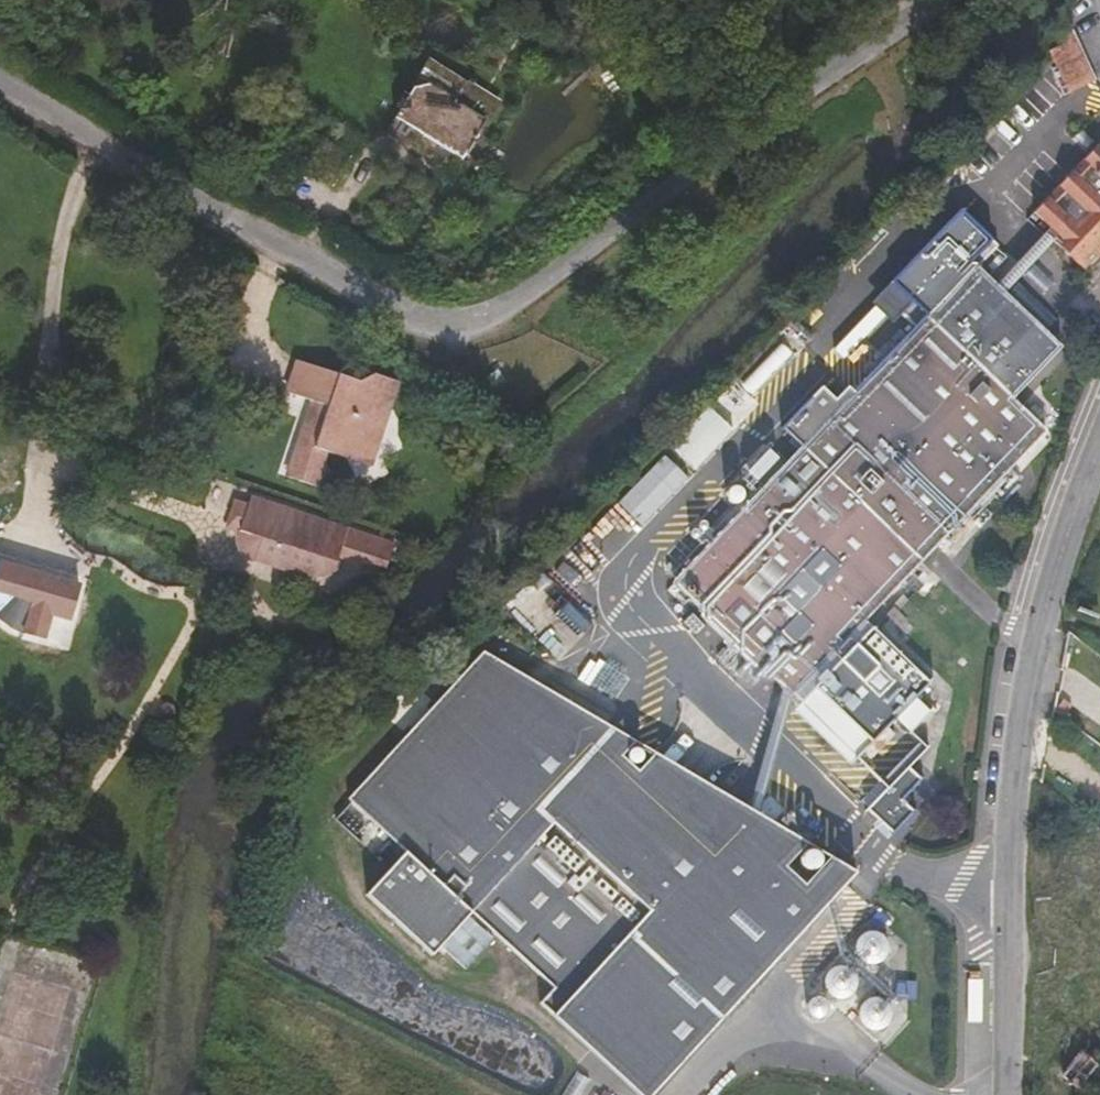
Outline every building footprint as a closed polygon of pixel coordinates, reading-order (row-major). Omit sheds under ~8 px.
[(501,13),(506,0),(464,0),(501,13)] [(512,18),(501,13),(499,19),(510,23),(512,18)] [(1095,80),(1070,25),(1054,33),(1067,59),(1057,64),(1069,92),(1095,80)] [(424,126),(406,166),(453,189),(480,133),(438,112),(430,129),(424,126)] [(1082,161),(1074,169),(1034,211),(1050,227),(1055,232),(1050,238),(1054,242),(1083,268),(1099,250),(1099,142),(1082,161)] [(1007,291),(1054,242),(1050,238),(1055,232),(1050,227),(999,283),(1007,291)] [(1007,291),(999,283),(977,263),(918,329),(898,311),(861,352),(881,370),(827,432),(808,415),(788,437),(806,454),(682,591),(744,647),(728,664),(762,695),(778,677),(808,704),(814,710),(828,695),(886,747),(928,697),(942,680),(873,622),(1029,454),(1052,428),(1019,397),(1066,346),(1007,291)] [(285,475),(319,485),(328,451),(377,464),(399,384),(294,356),(284,390),(307,396),(285,475)] [(723,427),(738,439),(775,399),(761,386),(723,427)] [(759,487),(784,460),(768,446),(743,473),(759,487)] [(234,541),(295,561),(300,546),(330,556),(394,575),(402,556),(306,525),(304,532),(243,514),(234,541)] [(300,546),(295,561),(326,570),(330,556),(300,546)] [(44,626),(49,602),(4,592),(0,610),(0,616),(44,626)] [(537,684),(484,652),(475,663),(520,703),(537,684)] [(475,663),(348,803),(409,858),(370,901),(435,959),(474,916),(558,992),(546,1006),(644,1094),(659,1094),(826,909),(844,888),(831,876),(812,898),(737,830),(717,851),(675,813),(655,835),(616,800),(636,778),(594,741),(608,726),(537,684),(520,703),(475,663)] [(886,747),(828,695),(814,710),(873,762),(886,747)] [(608,726),(594,741),(636,778),(616,800),(655,835),(675,813),(717,851),(737,830),(812,898),(831,876),(844,888),(857,875),(608,726)] [(939,752),(932,744),(895,786),(901,791),(903,789),(904,791),(924,769),(939,752)] [(904,791),(903,789),(882,813),(909,837),(930,814),(918,803),(937,782),(924,769),(904,791)] [(874,965),(891,944),(871,928),(854,949),(874,965)] [(1062,1074),(1078,1087),(1092,1071),(1099,1076),(1099,1029),(1062,1074)]
